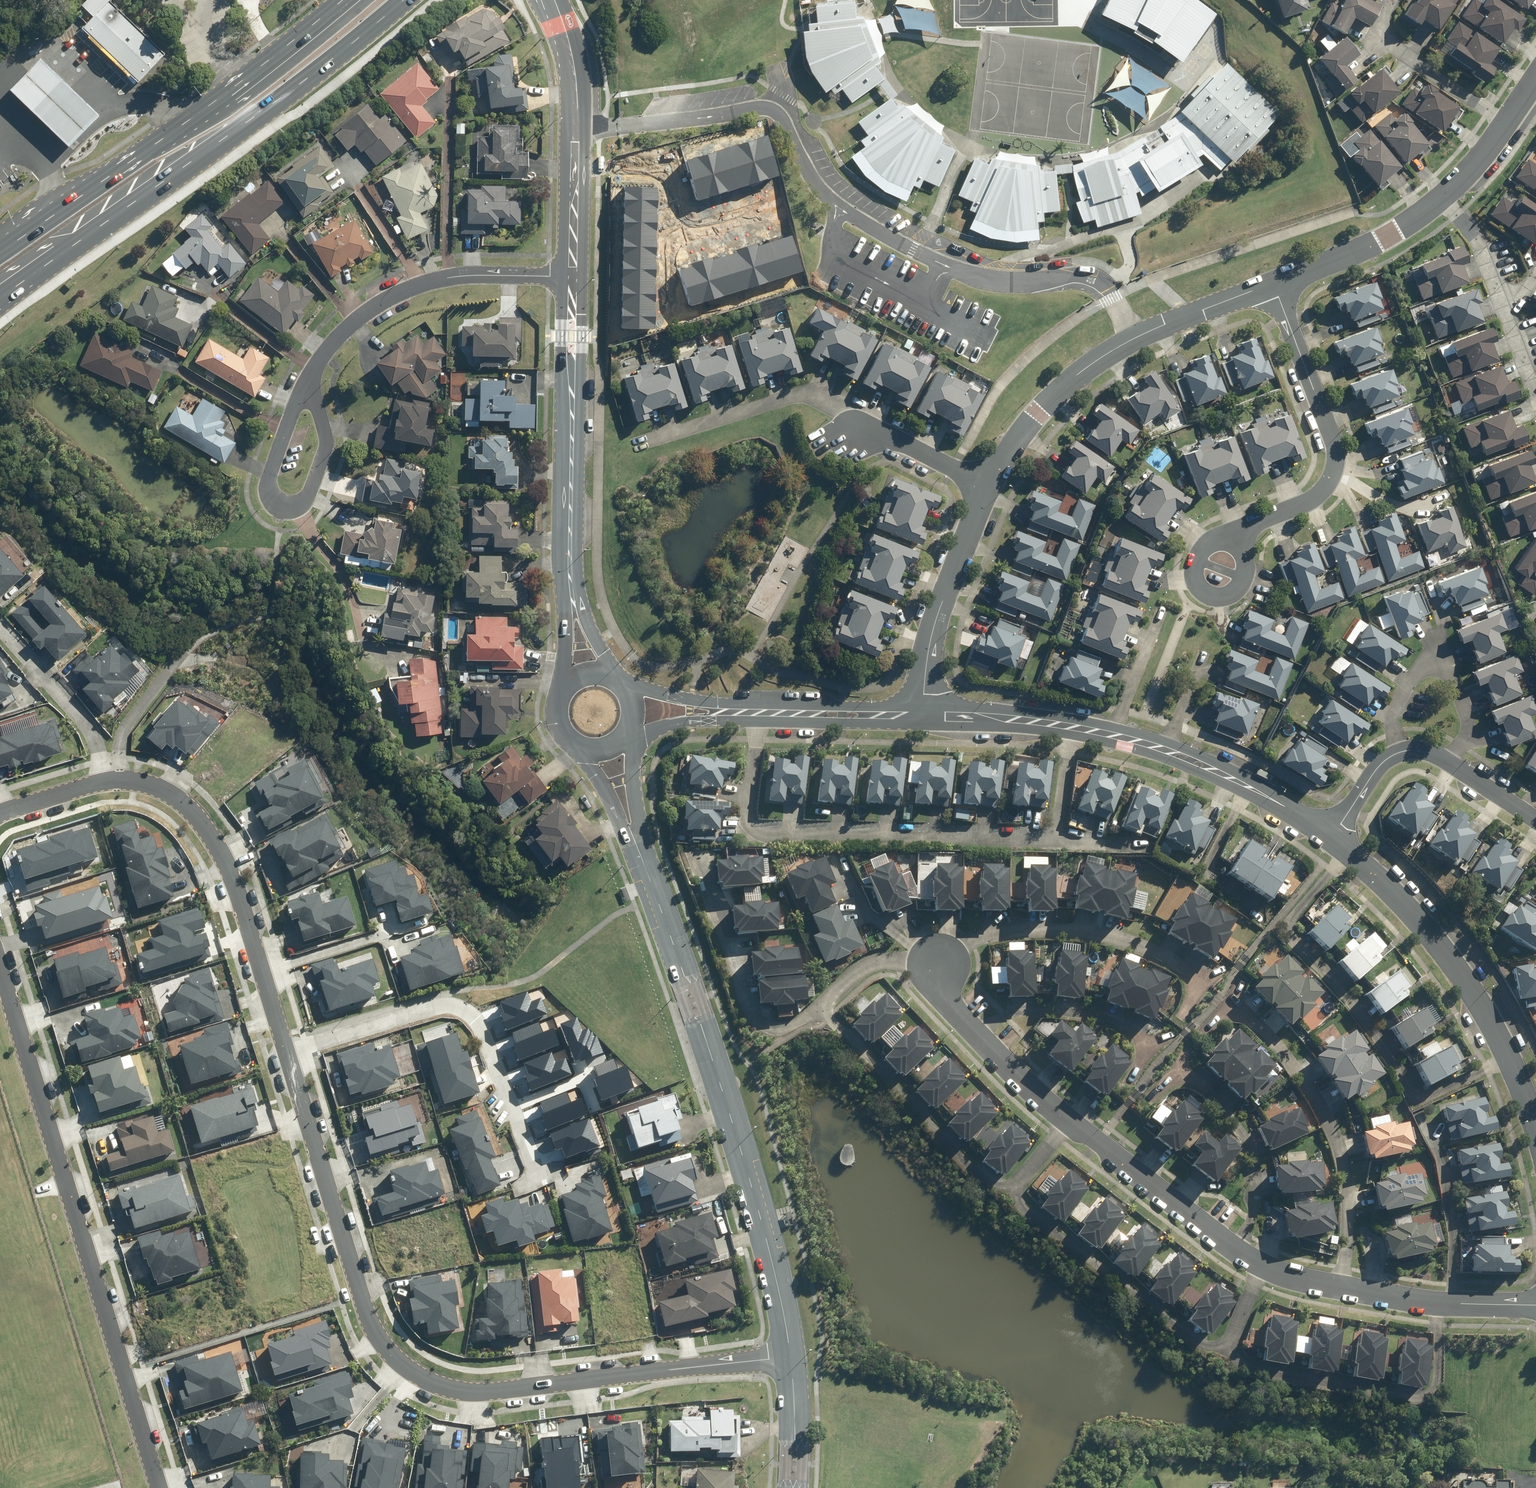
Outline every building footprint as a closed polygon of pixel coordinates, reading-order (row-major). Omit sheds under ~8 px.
[(109,0),(86,0),(80,7),(82,8),(78,16),(86,24),(80,29),(137,84),(164,55),(109,2),(110,1),(109,0)] [(852,101),(886,77),(876,64),(882,60),(864,14),(856,15),(855,0),(847,0),(816,2),(816,6),(807,6),(809,27),(804,28),(806,52),(812,69),(827,91),(832,88),(835,93),(843,88),(852,101)] [(1043,6),(1045,6),(1045,10),(1085,11),(1085,0),(1043,0),(1043,6)] [(1102,13),(1134,28),(1133,31),(1151,42),(1153,40),(1181,61),(1217,14),(1198,0),(1108,0),(1102,13)] [(1270,15),(1318,0),(1266,0),(1270,15)] [(1349,0),(1335,0),(1331,9),(1330,8),(1319,31),(1336,40),(1344,23),(1360,31),(1370,11),(1349,0)] [(1450,0),(1408,0),(1399,16),(1430,34),(1450,0)] [(1455,22),(1499,50),(1517,22),(1483,0),(1469,0),(1455,22)] [(1521,9),(1527,0),(1507,0),(1521,9)] [(459,48),(468,64),(510,39),(504,28),(506,27),(499,15),(496,16),(493,9),(483,7),(467,16),(466,14),(445,26),(446,28),(436,33),(448,54),(459,48)] [(1455,27),(1437,56),(1481,84),(1499,56),(1455,27)] [(1322,52),(1321,53),(1311,61),(1337,93),(1351,81),(1338,66),(1350,59),(1338,41),(1325,50),(1322,52)] [(504,107),(505,112),(529,109),(526,86),(523,87),(522,84),(519,84),(518,71),(515,71),(512,51),(498,53),(493,59),(494,63),(485,63),(486,75),(476,75),(479,96),(485,95),(487,109),(504,107)] [(98,116),(39,60),(8,92),(67,149),(98,116)] [(1281,111),(1228,61),(1182,109),(1184,110),(1161,125),(1162,127),(1144,138),(1143,136),(1119,150),(1072,164),(1081,200),(1078,201),(1085,222),(1096,218),(1098,226),(1142,212),(1137,191),(1140,190),(1143,194),(1157,185),(1160,188),(1204,161),(1200,155),(1204,151),(1222,168),(1232,157),(1235,160),(1281,111)] [(418,62),(380,92),(416,138),(436,122),(422,105),(428,100),(426,98),(439,88),(418,62)] [(1338,99),(1357,123),(1391,95),(1372,72),(1338,99)] [(1414,83),(1399,106),(1434,130),(1449,108),(1414,83)] [(899,105),(892,96),(858,120),(869,134),(861,139),(865,145),(861,148),(876,168),(892,181),(911,189),(914,184),(920,187),(924,179),(939,186),(957,148),(942,141),(945,135),(903,102),(899,105)] [(376,164),(406,139),(385,113),(380,117),(367,102),(340,125),(343,128),(335,134),(347,149),(355,143),(361,150),(363,149),(376,164)] [(1392,109),(1369,128),(1397,163),(1421,144),(1392,109)] [(465,123),(456,122),(456,132),(465,133),(465,123)] [(489,136),(478,135),(478,171),(502,172),(502,176),(527,177),(528,152),(522,151),(523,137),(518,137),(519,124),(493,124),(493,127),(490,127),(489,136)] [(683,157),(695,198),(774,174),(762,133),(683,157)] [(1394,167),(1367,133),(1345,150),(1372,184),(1394,167)] [(294,166),(276,178),(303,217),(320,205),(318,202),(334,191),(322,174),(335,165),(320,144),(292,164),(294,166)] [(1519,180),(1535,190),(1535,154),(1519,180)] [(990,164),(975,157),(959,194),(974,200),(970,209),(977,212),(975,217),(999,227),(1015,229),(1039,227),(1038,221),(1045,220),(1044,211),(1061,209),(1057,170),(1042,171),(1041,164),(993,157),(990,164)] [(438,194),(421,162),(402,172),(400,167),(382,175),(401,214),(397,216),(396,217),(407,239),(407,238),(428,228),(420,212),(434,205),(438,194)] [(250,191),(220,215),(251,253),(270,238),(258,223),(285,201),(268,179),(251,193),(250,191)] [(461,208),(461,233),(485,233),(485,227),(499,226),(499,223),(521,224),(521,200),(506,200),(506,185),(481,184),(481,189),(467,189),(467,208),(461,208)] [(654,215),(654,186),(622,186),(621,214),(654,215)] [(1493,218),(1535,246),(1535,206),(1511,190),(1493,218)] [(217,262),(229,276),(246,262),(229,242),(222,247),(208,229),(213,225),(201,212),(184,226),(191,235),(172,250),(186,267),(195,260),(198,264),(200,261),(207,270),(217,262)] [(653,243),(654,215),(621,214),(621,242),(653,243)] [(374,251),(355,218),(312,242),(331,276),(341,270),(340,266),(346,263),(348,266),(355,262),(353,259),(359,255),(361,259),(374,251)] [(670,268),(682,308),(802,271),(789,231),(670,268)] [(653,271),(653,243),(621,242),(620,271),(653,271)] [(1411,263),(1424,298),(1471,281),(1458,246),(1411,263)] [(652,299),(653,271),(620,271),(620,299),(652,299)] [(259,276),(239,299),(284,333),(295,319),(298,321),(305,312),(302,310),(314,294),(302,285),(300,288),(287,278),(278,291),(259,276)] [(1388,307),(1378,280),(1340,293),(1350,321),(1388,307)] [(131,300),(123,319),(182,346),(192,324),(174,316),(178,307),(173,305),(177,295),(152,284),(143,305),(131,300)] [(1430,304),(1443,340),(1491,323),(1478,287),(1430,304)] [(652,328),(652,299),(620,299),(619,327),(652,328)] [(845,319),(832,313),(811,353),(823,359),(826,354),(830,356),(830,355),(845,363),(842,369),(858,378),(879,338),(865,330),(866,329),(846,318),(845,319)] [(521,342),(521,317),(498,316),(498,327),(495,327),(495,321),(484,322),(484,324),(462,325),(462,345),(473,345),(473,354),(480,354),(480,365),(502,365),(502,359),(517,359),(517,341),(521,342)] [(1446,341),(1459,377),(1506,360),(1493,324),(1446,341)] [(753,337),(740,341),(753,384),(766,380),(764,374),(768,373),(768,371),(785,367),(786,368),(789,367),(791,372),(804,369),(791,325),(775,329),(774,327),(767,329),(767,326),(756,329),(756,332),(752,334),(753,337)] [(1387,354),(1377,326),(1340,340),(1350,368),(1387,354)] [(94,332),(79,364),(127,387),(130,380),(152,390),(162,370),(131,355),(134,350),(94,332)] [(393,349),(376,360),(392,383),(397,379),(406,392),(410,389),(413,394),(425,396),(438,388),(430,377),(442,369),(436,361),(446,354),(433,336),(424,342),(417,333),(405,342),(402,338),(391,346),(393,349)] [(1245,386),(1275,375),(1268,358),(1266,359),(1257,336),(1244,340),(1247,347),(1242,348),(1243,350),(1233,354),(1235,359),(1225,362),(1233,384),(1239,381),(1242,389),(1246,388),(1245,386)] [(209,337),(195,360),(255,396),(266,377),(259,373),(269,356),(251,345),(243,358),(209,337)] [(901,348),(886,340),(865,381),(876,387),(879,382),(883,384),(884,382),(899,390),(895,397),(911,406),(932,365),(917,357),(918,356),(901,347),(901,348)] [(695,354),(682,358),(696,401),(708,397),(706,391),(710,390),(710,389),(727,383),(727,385),(732,383),(734,390),(746,386),(732,342),(717,347),(716,345),(711,346),(710,343),(698,347),(699,349),(694,351),(695,354)] [(1199,403),(1228,391),(1221,374),(1219,375),(1210,352),(1197,357),(1199,364),(1196,365),(1197,367),(1186,371),(1188,375),(1177,378),(1186,400),(1192,397),(1195,406),(1199,404),(1199,403)] [(639,371),(624,376),(637,420),(651,416),(649,409),(653,408),(652,407),(669,402),(670,403),(674,402),(676,408),(688,404),(675,361),(660,365),(659,363),(653,364),(652,362),(641,365),(641,368),(638,369),(639,371)] [(1462,379),(1475,414),(1523,397),(1510,362),(1462,379)] [(1407,394),(1397,366),(1360,379),(1370,407),(1407,394)] [(1182,408),(1156,368),(1144,376),(1150,385),(1140,391),(1140,390),(1129,397),(1145,422),(1162,411),(1167,418),(1182,408)] [(952,376),(940,369),(918,409),(929,415),(932,410),(936,412),(937,411),(951,419),(948,425),(964,434),(986,394),(972,387),(973,385),(952,374),(952,376)] [(504,393),(505,378),(481,377),(480,398),(465,398),(465,418),(466,418),(466,426),(479,426),(479,419),(480,419),(480,418),(510,419),(510,426),(534,427),(535,403),(516,403),(516,394),(504,393)] [(378,423),(373,447),(398,452),(402,437),(431,444),(434,428),(425,426),(430,402),(414,398),(413,401),(395,397),(389,426),(378,423)] [(176,405),(163,427),(225,462),(236,442),(223,434),(226,429),(222,427),(225,421),(220,419),(225,410),(203,398),(193,414),(176,405)] [(1131,444),(1142,429),(1102,402),(1094,413),(1102,419),(1095,428),(1094,427),(1087,438),(1112,455),(1124,438),(1131,444)] [(1471,419),(1484,455),(1531,438),(1518,402),(1471,419)] [(1421,433),(1411,405),(1374,419),(1384,446),(1421,433)] [(1291,406),(1242,427),(1262,472),(1311,451),(1291,406)] [(517,487),(518,464),(514,464),(514,457),(512,457),(512,450),(507,449),(507,435),(486,434),(486,438),(474,438),(474,445),(469,445),(469,456),(472,456),(472,466),(494,466),(494,469),(492,469),(492,474),(496,475),(496,482),(495,482),(495,486),(517,487)] [(1199,448),(1187,453),(1202,495),(1215,490),(1213,485),(1217,483),(1217,482),(1233,476),(1234,477),(1238,475),(1240,481),(1252,477),(1237,434),(1220,440),(1219,437),(1213,439),(1212,436),(1201,440),(1202,443),(1198,445),(1199,448)] [(1106,480),(1116,466),(1078,438),(1070,450),(1078,455),(1071,465),(1070,464),(1062,475),(1087,492),(1099,475),(1106,480)] [(1495,499),(1535,485),(1535,463),(1530,447),(1482,464),(1495,499)] [(1446,481),(1436,453),(1398,466),(1408,494),(1446,481)] [(366,478),(362,500),(387,505),(387,501),(391,502),(392,499),(402,501),(403,494),(416,497),(422,470),(405,467),(406,461),(386,458),(383,472),(380,471),(379,479),(373,478),(373,480),(366,478)] [(1186,507),(1193,496),(1156,472),(1146,486),(1143,483),(1139,488),(1136,486),(1130,495),(1133,498),(1130,501),(1134,503),(1127,515),(1165,540),(1172,529),(1167,526),(1169,523),(1168,521),(1180,503),(1186,507)] [(897,475),(877,525),(923,543),(928,531),(923,529),(924,524),(922,523),(929,508),(931,508),(933,504),(938,505),(943,494),(897,475)] [(1083,539),(1096,504),(1080,498),(1073,516),(1059,510),(1063,498),(1034,488),(1030,499),(1034,501),(1032,507),(1036,508),(1028,528),(1046,535),(1050,526),(1083,539)] [(1511,539),(1535,530),(1535,490),(1498,504),(1511,539)] [(472,506),(471,543),(493,544),(493,550),(516,551),(516,527),(510,527),(511,514),(508,514),(509,499),(484,498),(484,507),(472,506)] [(1422,552),(1404,558),(1399,544),(1409,540),(1397,510),(1381,516),(1384,525),(1373,529),(1392,581),(1428,569),(1422,552)] [(1452,510),(1422,520),(1433,552),(1463,541),(1452,510)] [(346,554),(344,561),(390,569),(391,562),(394,562),(400,528),(392,526),(393,521),(374,517),(372,525),(362,532),(363,533),(345,530),(340,553),(346,554)] [(1380,566),(1362,572),(1357,558),(1367,554),(1355,524),(1339,530),(1343,539),(1331,543),(1350,595),(1386,583),(1380,566)] [(1066,580),(1081,543),(1065,537),(1057,556),(1043,550),(1047,540),(1019,528),(1014,540),(1017,541),(1015,547),(1019,549),(1012,568),(1030,576),(1034,567),(1066,580)] [(875,531),(855,581),(901,600),(906,587),(900,585),(902,581),(900,580),(907,563),(909,564),(910,559),(916,561),(921,550),(875,531)] [(1161,564),(1165,552),(1124,535),(1118,551),(1113,549),(1111,555),(1107,553),(1103,564),(1107,565),(1105,570),(1108,571),(1103,584),(1146,601),(1151,589),(1145,587),(1147,583),(1146,582),(1152,565),(1154,566),(1155,562),(1161,564)] [(1340,580),(1322,587),(1316,572),(1326,568),(1315,538),(1298,544),(1302,554),(1291,558),(1310,610),(1345,598),(1340,580)] [(1515,567),(1535,582),(1535,539),(1515,567)] [(490,601),(490,605),(527,606),(528,582),(505,582),(505,571),(502,571),(502,555),(480,555),(480,571),(462,570),(462,590),(466,590),(465,601),(490,601)] [(1482,563),(1446,578),(1455,601),(1492,587),(1482,563)] [(1050,620),(1065,584),(1049,577),(1041,596),(1026,591),(1030,580),(1002,569),(998,580),(1001,581),(999,588),(1004,590),(996,609),(1014,616),(1018,607),(1050,620)] [(1416,583),(1388,594),(1404,634),(1432,623),(1416,583)] [(384,612),(379,635),(403,639),(404,632),(419,635),(420,629),(432,631),(436,615),(429,614),(435,589),(419,586),(418,590),(398,586),(395,600),(393,600),(390,614),(384,612)] [(852,588),(833,637),(879,655),(884,643),(878,641),(880,636),(878,635),(884,620),(887,620),(889,615),(893,617),(898,606),(852,588)] [(1139,620),(1143,608),(1102,592),(1096,607),(1091,606),(1089,611),(1086,610),(1081,620),(1085,621),(1083,625),(1088,627),(1083,641),(1125,657),(1130,646),(1124,643),(1126,639),(1124,638),(1130,621),(1131,622),(1133,618),(1139,620)] [(1279,618),(1249,607),(1242,625),(1250,628),(1246,638),(1299,658),(1300,654),(1301,653),(1306,641),(1305,640),(1311,622),(1293,617),(1287,634),(1275,629),(1279,618)] [(1458,623),(1462,637),(1473,633),(1481,656),(1506,647),(1499,628),(1509,625),(1503,607),(1458,623)] [(518,636),(519,625),(517,625),(507,625),(507,617),(507,616),(476,616),(476,633),(475,633),(467,633),(467,658),(493,658),(493,665),(493,668),(523,668),(523,662),(523,645),(514,645),(514,636),(517,636),(518,636)] [(1015,666),(1026,635),(1018,633),(1021,624),(1000,617),(997,625),(994,624),(991,634),(990,633),(988,637),(981,635),(977,649),(999,657),(998,660),(1015,666)] [(1373,621),(1358,643),(1389,664),(1404,642),(1373,621)] [(423,639),(415,637),(413,646),(422,648),(423,639)] [(83,682),(74,690),(91,710),(95,706),(101,713),(135,684),(104,646),(74,671),(83,682)] [(1262,657),(1232,646),(1225,664),(1233,667),(1229,677),(1282,697),(1283,693),(1284,692),(1289,680),(1288,680),(1294,661),(1276,656),(1270,673),(1258,668),(1262,657)] [(1061,680),(1101,696),(1106,684),(1100,681),(1102,677),(1099,676),(1103,667),(1098,664),(1101,657),(1080,649),(1077,656),(1073,655),(1069,664),(1067,664),(1061,680)] [(1474,666),(1478,679),(1489,676),(1497,698),(1522,690),(1515,670),(1525,667),(1519,650),(1474,666)] [(442,717),(436,660),(422,656),(409,657),(412,678),(396,680),(399,703),(409,701),(411,722),(415,721),(416,735),(441,732),(440,718),(442,717)] [(1357,657),(1342,679),(1373,700),(1388,678),(1357,657)] [(22,699),(0,660),(0,711),(22,699)] [(461,707),(461,736),(484,736),(484,732),(506,733),(507,712),(519,713),(520,689),(499,688),(499,686),(471,685),(470,707),(461,707)] [(1249,733),(1260,702),(1244,696),(1243,699),(1221,690),(1215,703),(1221,705),(1219,710),(1221,711),(1217,720),(1221,721),(1217,730),(1236,738),(1240,729),(1249,733)] [(1494,720),(1504,717),(1512,739),(1535,731),(1535,728),(1530,712),(1535,710),(1535,695),(1535,691),(1489,707),(1494,720)] [(1338,698),(1322,721),(1354,742),(1369,720),(1338,698)] [(11,765),(65,750),(56,718),(38,723),(36,715),(0,726),(0,732),(1,736),(0,736),(0,764),(10,761),(11,765)] [(1300,735),(1285,759),(1322,782),(1337,758),(1300,735)] [(494,771),(482,780),(500,802),(518,788),(530,802),(547,789),(536,774),(535,775),(528,767),(534,763),(527,754),(522,758),(512,745),(497,756),(502,761),(492,769),(494,771)] [(1527,764),(1535,770),(1535,752),(1527,764)] [(734,778),(736,765),(692,758),(689,774),(692,775),(690,786),(695,787),(694,796),(695,796),(694,799),(699,799),(700,797),(716,799),(717,790),(723,791),(724,781),(727,781),(727,777),(734,778)] [(791,763),(775,761),(771,802),(786,804),(787,790),(793,791),(792,796),(806,798),(810,760),(797,759),(796,767),(791,767),(791,763)] [(840,764),(824,762),(819,803),(835,804),(836,791),(842,792),(841,797),(854,799),(859,762),(846,760),(845,768),(840,767),(840,764)] [(888,765),(873,763),(868,804),(883,805),(885,792),(890,792),(890,798),(903,800),(908,762),(895,760),(894,769),(888,768),(888,765)] [(257,816),(265,833),(325,805),(305,762),(285,772),(288,780),(276,786),(271,776),(252,785),(265,813),(257,816)] [(937,766),(922,764),(917,805),(932,807),(934,792),(939,793),(938,799),(952,801),(957,763),(943,762),(942,770),(937,769),(937,766)] [(986,766),(971,764),(966,805),(981,807),(983,793),(988,794),(987,800),(1001,801),(1005,764),(992,762),(991,770),(986,770),(986,766)] [(1050,802),(1054,765),(1041,763),(1040,771),(1034,771),(1035,768),(1019,766),(1014,806),(1029,808),(1031,795),(1037,795),(1036,801),(1050,802)] [(1109,778),(1095,772),(1080,810),(1094,816),(1100,803),(1104,804),(1102,810),(1115,815),(1128,780),(1116,775),(1113,783),(1108,781),(1109,778)] [(1145,788),(1129,824),(1158,837),(1174,801),(1145,788)] [(1417,835),(1436,804),(1410,788),(1391,818),(1417,835)] [(591,840),(559,801),(530,825),(562,864),(591,840)] [(690,802),(688,829),(727,832),(729,805),(690,802)] [(1190,805),(1173,837),(1197,850),(1214,818),(1190,805)] [(783,809),(771,808),(771,819),(783,819),(783,809)] [(266,842),(290,893),(330,874),(327,868),(344,860),(324,816),(266,842)] [(1459,863),(1479,832),(1453,816),(1434,846),(1459,863)] [(132,822),(111,829),(137,911),(173,900),(167,880),(170,879),(161,851),(155,853),(151,841),(139,845),(132,822)] [(1254,841),(1233,873),(1275,900),(1296,868),(1254,841)] [(1476,869),(1502,885),(1519,858),(1494,842),(1476,869)] [(828,857),(788,871),(805,915),(844,900),(828,857)] [(722,861),(724,886),(765,883),(763,858),(722,861)] [(895,858),(870,869),(890,915),(915,904),(895,858)] [(394,862),(363,873),(375,908),(392,903),(400,925),(432,915),(426,895),(416,898),(410,878),(406,879),(402,869),(397,871),(394,862)] [(1087,863),(1076,906),(1132,919),(1142,877),(1087,863)] [(982,865),(984,911),(1011,910),(1009,864),(982,865)] [(966,910),(964,866),(937,867),(939,911),(966,910)] [(1032,866),(1032,911),(1060,911),(1060,866),(1032,866)] [(317,893),(284,903),(290,924),(295,922),(302,945),(353,930),(344,899),(321,905),(317,893)] [(1166,936),(1211,963),(1218,953),(1220,956),(1230,937),(1227,935),(1235,922),(1218,911),(1215,915),(1205,909),(1207,905),(1191,895),(1183,909),(1180,907),(1171,922),(1173,924),(1166,936)] [(1499,929),(1535,954),(1535,909),(1525,902),(1520,911),(1507,902),(1500,913),(1507,917),(1499,929)] [(780,925),(777,904),(764,906),(763,903),(742,905),(742,909),(731,910),(733,936),(776,932),(775,925),(780,925)] [(835,906),(810,917),(819,936),(811,939),(823,966),(833,962),(834,964),(850,956),(849,954),(863,947),(851,922),(843,925),(835,906)] [(1353,926),(1334,907),(1307,935),(1326,954),(1353,926)] [(1355,985),(1388,952),(1371,934),(1358,947),(1352,940),(1343,948),(1348,953),(1336,965),(1355,985)] [(396,961),(408,994),(464,975),(451,937),(438,941),(437,936),(418,943),(419,948),(412,950),(413,955),(396,961)] [(1054,986),(1053,1000),(1077,1003),(1077,999),(1081,1000),(1086,959),(1079,958),(1081,945),(1061,942),(1058,967),(1053,966),(1051,986),(1054,986)] [(1024,943),(1008,943),(1008,953),(1006,953),(1006,968),(989,968),(989,987),(1004,987),(1004,988),(1007,988),(1007,1002),(1030,1002),(1030,997),(1034,997),(1034,953),(1024,954),(1024,943)] [(757,978),(757,982),(796,978),(795,966),(800,966),(798,950),(783,951),(783,947),(762,949),(762,955),(748,957),(750,979),(757,978)] [(48,962),(52,975),(59,1001),(85,994),(84,990),(116,981),(107,949),(77,958),(76,954),(48,962)] [(311,964),(317,984),(327,1013),(373,998),(370,988),(377,986),(370,963),(337,974),(332,957),(311,964)] [(1284,1025),(1288,1029),(1297,1020),(1300,1023),(1315,1008),(1312,1006),(1323,995),(1317,989),(1321,985),(1313,976),(1308,981),(1305,978),(1301,981),(1299,978),(1303,974),(1287,957),(1275,969),(1272,965),(1256,980),(1260,983),(1242,1001),(1254,1013),(1263,1004),(1272,1013),(1263,1022),(1274,1034),(1284,1025)] [(1169,978),(1119,961),(1115,973),(1111,972),(1104,990),(1108,992),(1103,1006),(1125,1014),(1126,1010),(1133,1013),(1131,1016),(1153,1024),(1169,978)] [(1375,987),(1364,995),(1381,1018),(1413,994),(1408,988),(1413,983),(1398,963),(1371,982),(1375,987)] [(1513,969),(1519,1003),(1535,1000),(1535,968),(1532,969),(1531,966),(1513,969)] [(161,1017),(166,1035),(223,1020),(210,970),(182,977),(184,984),(170,1014),(161,1017)] [(804,978),(755,985),(756,992),(750,992),(751,1000),(757,999),(758,1007),(770,1006),(770,1010),(792,1007),(791,1001),(807,999),(804,978)] [(861,993),(846,1007),(859,1020),(849,1029),(868,1048),(904,1014),(881,991),(869,1002),(861,993)] [(76,1051),(81,1066),(134,1049),(132,1043),(140,1040),(132,1016),(122,1019),(119,1010),(104,1014),(103,1010),(83,1016),(89,1037),(68,1043),(71,1052),(76,1051)] [(1423,1010),(1389,1029),(1403,1054),(1432,1038),(1428,1032),(1434,1028),(1423,1010)] [(1056,1045),(1045,1058),(1068,1076),(1097,1039),(1080,1026),(1073,1035),(1058,1023),(1047,1038),(1056,1045)] [(925,1059),(936,1049),(916,1027),(905,1038),(893,1025),(878,1040),(890,1053),(880,1061),(897,1079),(899,1077),(902,1081),(909,1074),(925,1059)] [(194,1045),(177,1050),(189,1091),(238,1076),(224,1027),(192,1037),(194,1045)] [(1213,1056),(1203,1066),(1220,1084),(1223,1082),(1225,1084),(1223,1087),(1239,1105),(1251,1095),(1252,1096),(1265,1084),(1262,1081),(1275,1069),(1259,1051),(1254,1056),(1250,1052),(1256,1047),(1240,1029),(1224,1044),(1223,1042),(1210,1053),(1213,1056)] [(1324,1052),(1314,1060),(1344,1104),(1354,1097),(1356,1099),(1373,1087),(1372,1085),(1384,1077),(1370,1057),(1366,1060),(1363,1055),(1368,1051),(1354,1033),(1342,1042),(1338,1036),(1321,1048),(1324,1052)] [(460,1055),(454,1036),(424,1045),(442,1107),(478,1096),(465,1053),(460,1055)] [(398,1080),(388,1047),(374,1051),(372,1044),(337,1054),(345,1083),(343,1083),(347,1098),(359,1094),(360,1098),(393,1088),(391,1081),(398,1080)] [(1086,1071),(1090,1074),(1081,1085),(1099,1098),(1101,1095),(1105,1098),(1132,1063),(1111,1046),(1102,1058),(1098,1055),(1086,1071)] [(1449,1049),(1414,1067),(1426,1090),(1461,1072),(1449,1049)] [(925,1059),(909,1074),(921,1085),(912,1094),(931,1115),(941,1106),(957,1091),(966,1082),(945,1059),(935,1069),(925,1059)] [(119,1060),(85,1070),(91,1089),(86,1090),(88,1099),(92,1098),(98,1120),(150,1104),(146,1091),(141,1092),(134,1069),(123,1072),(119,1060)] [(957,1091),(941,1106),(953,1119),(944,1127),(963,1148),(999,1114),(979,1094),(969,1103),(957,1091)] [(249,1092),(186,1108),(196,1147),(256,1131),(251,1113),(255,1112),(249,1092)] [(636,1116),(625,1119),(636,1152),(658,1144),(660,1148),(679,1142),(674,1124),(683,1121),(675,1095),(634,1108),(636,1116)] [(1483,1101),(1443,1109),(1446,1125),(1454,1123),(1458,1142),(1495,1134),(1492,1118),(1487,1120),(1483,1101)] [(1173,1113),(1161,1105),(1150,1119),(1162,1127),(1152,1140),(1171,1154),(1173,1152),(1177,1155),(1202,1122),(1197,1118),(1199,1115),(1182,1102),(1173,1113)] [(1268,1150),(1270,1153),(1309,1134),(1297,1111),(1286,1116),(1285,1112),(1266,1121),(1268,1124),(1255,1131),(1265,1151),(1268,1150)] [(101,1159),(106,1175),(173,1154),(165,1128),(156,1131),(152,1118),(133,1125),(131,1120),(122,1123),(125,1131),(129,1130),(131,1137),(119,1141),(122,1153),(101,1159)] [(477,1123),(448,1134),(465,1177),(468,1176),(476,1197),(496,1189),(485,1163),(492,1160),(477,1123)] [(1373,1129),(1374,1132),(1360,1135),(1366,1159),(1370,1158),(1371,1163),(1414,1153),(1407,1124),(1394,1127),(1393,1124),(1373,1129)] [(1001,1135),(988,1126),(974,1146),(987,1155),(979,1166),(997,1178),(999,1176),(1004,1180),(1029,1145),(1023,1141),(1024,1139),(1007,1126),(1001,1135)] [(1203,1134),(1192,1147),(1201,1154),(1190,1169),(1213,1186),(1240,1151),(1223,1137),(1217,1145),(1203,1134)] [(1498,1146),(1457,1152),(1460,1169),(1468,1168),(1470,1186),(1508,1181),(1506,1167),(1501,1167),(1498,1146)] [(641,1167),(643,1172),(653,1209),(693,1197),(689,1183),(695,1182),(688,1160),(667,1166),(665,1160),(641,1167)] [(398,1214),(397,1211),(444,1196),(437,1172),(426,1175),(423,1164),(387,1175),(393,1194),(372,1200),(378,1220),(398,1214)] [(1321,1164),(1273,1168),(1275,1196),(1323,1193),(1321,1164)] [(631,1169),(616,1173),(619,1184),(634,1179),(631,1169)] [(1079,1200),(1085,1191),(1088,1187),(1066,1172),(1059,1183),(1043,1172),(1031,1188),(1047,1199),(1038,1212),(1056,1225),(1058,1222),(1062,1224),(1067,1217),(1079,1200)] [(179,1175),(114,1195),(120,1216),(126,1214),(132,1233),(191,1215),(179,1175)] [(1384,1184),(1372,1186),(1377,1210),(1382,1209),(1383,1214),(1421,1206),(1420,1201),(1424,1200),(1420,1178),(1405,1181),(1403,1175),(1383,1179),(1384,1184)] [(1504,1194),(1463,1200),(1465,1215),(1474,1214),(1477,1233),(1514,1228),(1512,1213),(1507,1214),(1504,1194)] [(1079,1200),(1067,1217),(1082,1227),(1073,1238),(1095,1254),(1103,1244),(1115,1226),(1123,1216),(1098,1198),(1091,1208),(1079,1200)] [(501,1202),(485,1206),(487,1216),(479,1218),(484,1236),(492,1233),(495,1248),(514,1243),(516,1250),(533,1246),(530,1237),(555,1230),(548,1204),(526,1209),(525,1205),(516,1208),(515,1202),(502,1206),(501,1202)] [(1295,1211),(1282,1213),(1286,1240),(1330,1234),(1329,1228),(1333,1227),(1330,1206),(1316,1208),(1316,1205),(1294,1208),(1295,1211)] [(674,1230),(654,1236),(664,1270),(684,1264),(683,1261),(697,1258),(699,1265),(718,1259),(713,1241),(716,1240),(709,1215),(672,1225),(674,1230)] [(1393,1233),(1381,1235),(1386,1259),(1392,1258),(1393,1262),(1430,1255),(1428,1247),(1434,1246),(1430,1225),(1412,1229),(1412,1224),(1392,1228),(1393,1233)] [(1115,1226),(1103,1244),(1119,1255),(1110,1267),(1129,1280),(1131,1277),(1135,1281),(1141,1273),(1151,1257),(1159,1247),(1154,1244),(1157,1240),(1139,1228),(1132,1238),(1115,1226)] [(158,1234),(135,1241),(139,1257),(125,1261),(131,1280),(152,1274),(156,1288),(171,1284),(169,1279),(199,1270),(188,1231),(160,1239),(158,1234)] [(1507,1248),(1475,1247),(1474,1256),(1471,1256),(1470,1275),(1516,1277),(1517,1258),(1506,1257),(1507,1248)] [(1151,1257),(1141,1273),(1155,1283),(1146,1296),(1164,1308),(1167,1305),(1171,1308),(1176,1301),(1188,1285),(1197,1272),(1173,1255),(1165,1267),(1151,1257)] [(686,1298),(656,1304),(661,1329),(706,1320),(705,1315),(732,1309),(729,1293),(734,1292),(730,1272),(683,1282),(686,1298)] [(558,1273),(536,1275),(542,1331),(581,1326),(575,1280),(559,1282),(558,1273)] [(494,1338),(524,1338),(524,1292),(521,1292),(521,1281),(504,1281),(504,1286),(484,1286),(484,1320),(474,1321),(474,1343),(494,1343),(494,1338)] [(1188,1285),(1176,1301),(1193,1313),(1185,1324),(1208,1341),(1236,1302),(1213,1286),(1205,1298),(1188,1285)] [(1293,1335),(1296,1320),(1271,1315),(1268,1329),(1264,1328),(1260,1348),(1264,1348),(1261,1361),(1287,1366),(1290,1353),(1293,1335)] [(1333,1375),(1342,1328),(1312,1323),(1310,1338),(1293,1335),(1290,1353),(1308,1356),(1306,1370),(1333,1375)] [(1357,1344),(1354,1343),(1351,1365),(1354,1366),(1352,1377),(1380,1381),(1387,1334),(1359,1330),(1357,1344)] [(1424,1343),(1404,1341),(1403,1346),(1400,1345),(1400,1352),(1397,1352),(1395,1372),(1397,1373),(1396,1387),(1424,1390),(1431,1346),(1424,1345),(1424,1343)] [(180,1389),(186,1410),(248,1392),(235,1348),(184,1364),(190,1386),(180,1389)] [(286,1392),(299,1432),(356,1414),(352,1399),(359,1397),(350,1371),(286,1392)] [(710,1417),(669,1417),(669,1438),(680,1438),(680,1442),(684,1442),(684,1451),(701,1451),(701,1447),(711,1447),(711,1449),(719,1449),(719,1454),(740,1454),(740,1437),(735,1437),(735,1407),(710,1407),(710,1417)] [(244,1409),(196,1422),(202,1446),(207,1445),(211,1459),(263,1445),(257,1424),(249,1426),(244,1409)] [(608,1432),(595,1434),(602,1477),(617,1475),(618,1478),(628,1476),(627,1474),(643,1471),(641,1460),(624,1462),(623,1457),(613,1459),(608,1432)] [(539,1487),(556,1487),(564,1487),(578,1487),(576,1465),(585,1464),(582,1439),(562,1441),(563,1452),(555,1453),(554,1444),(539,1446),(542,1482),(538,1482),(539,1487)] [(472,1444),(470,1471),(480,1472),(479,1487),(504,1487),(505,1477),(513,1477),(515,1447),(472,1444)] [(698,1469),(697,1484),(686,1483),(686,1487),(741,1487),(741,1484),(735,1483),(735,1471),(698,1469)] [(283,1485),(274,1485),(275,1473),(232,1472),(231,1487),(283,1487),(283,1485)] [(1263,1487),(1294,1487),(1295,1479),(1273,1478),(1273,1487),(1263,1487)]
